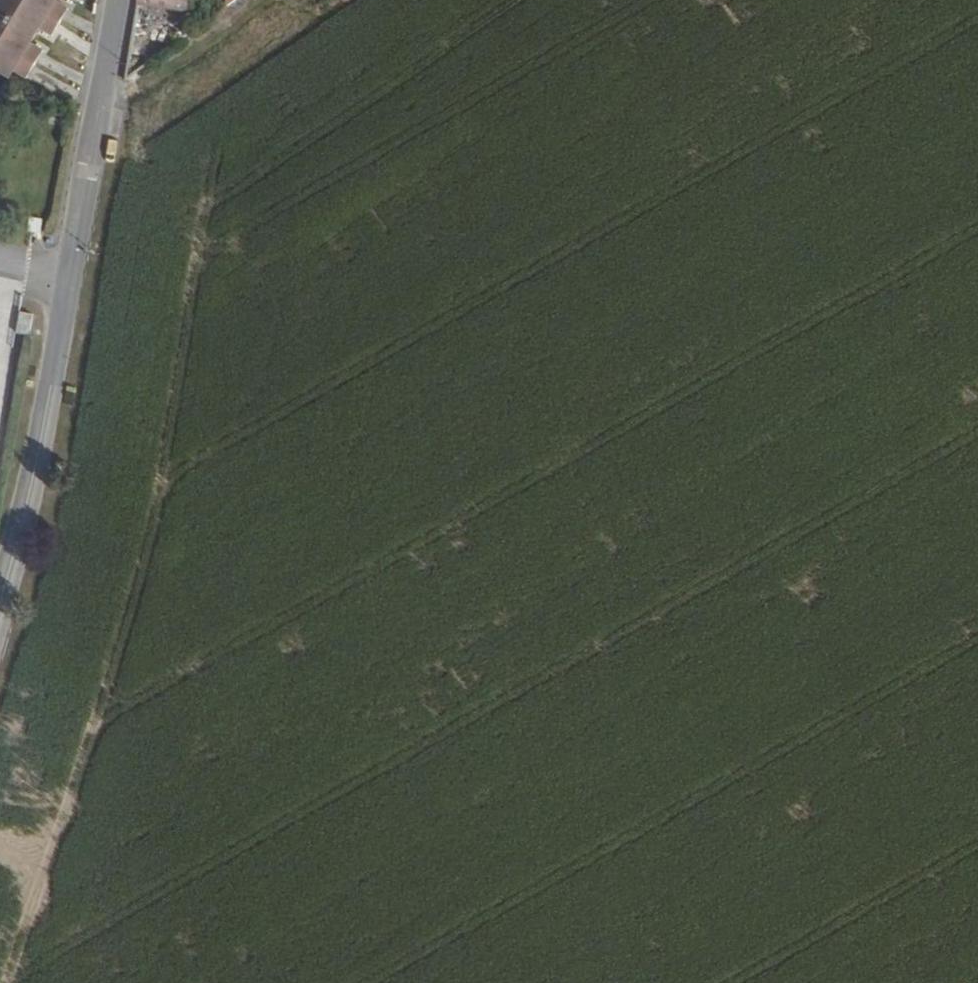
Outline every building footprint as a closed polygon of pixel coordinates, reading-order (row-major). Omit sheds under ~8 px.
[(9,72),(14,65),(27,72),(43,44),(29,37),(38,22),(51,29),(67,1),(65,0),(0,0),(0,67),(9,72)]
